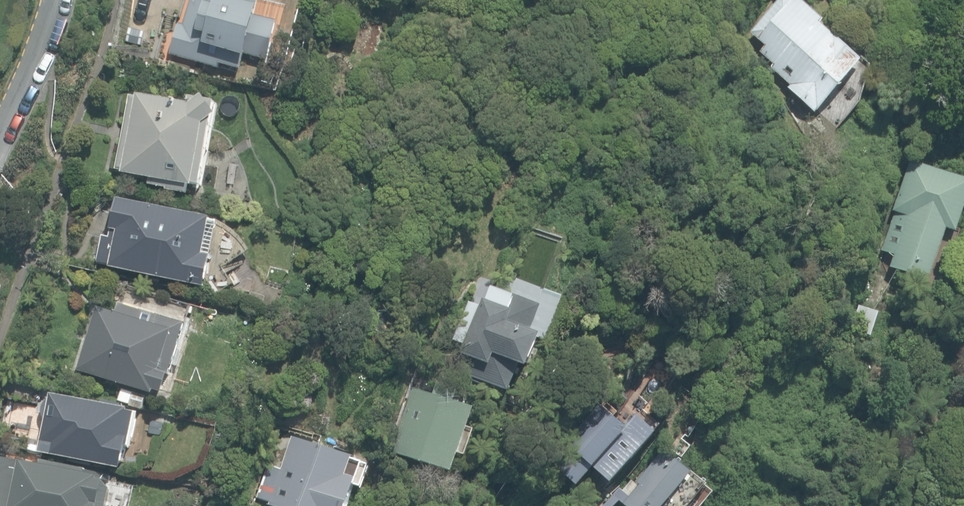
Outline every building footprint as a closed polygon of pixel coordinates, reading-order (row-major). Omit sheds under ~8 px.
[(242,71),(246,57),(268,64),(279,25),(257,19),(263,0),(198,0),(198,1),(194,0),(191,0),(183,27),(179,25),(170,55),(218,69),(220,65),(242,71)] [(816,113),(863,62),(824,25),(823,24),(826,21),(804,0),(796,0),(793,3),(790,0),(782,0),(752,33),(767,47),(761,53),(775,66),(772,68),(786,81),(784,83),(816,113)] [(167,191),(187,195),(189,188),(195,189),(195,186),(202,187),(214,123),(220,119),(216,114),(218,105),(210,103),(205,98),(202,103),(192,101),(191,107),(139,97),(139,100),(131,99),(117,171),(124,172),(124,175),(151,180),(150,186),(167,189),(167,191)] [(931,282),(948,231),(958,235),(963,218),(963,178),(913,161),(895,212),(897,212),(884,251),(897,256),(892,269),(931,282)] [(110,268),(206,287),(212,257),(205,256),(212,222),(116,202),(109,239),(102,238),(97,263),(111,266),(110,268)] [(486,382),(512,392),(522,366),(530,369),(544,335),(534,331),(544,305),(495,285),(494,287),(488,300),(485,299),(483,305),(470,302),(455,340),(467,345),(463,354),(468,356),(461,372),(473,377),(472,380),(484,385),(486,382)] [(78,371),(153,394),(154,390),(163,393),(184,323),(119,303),(116,313),(98,307),(78,371)] [(871,334),(878,313),(860,307),(853,328),(871,334)] [(392,452),(455,473),(477,409),(453,401),(457,390),(438,384),(434,396),(414,389),(392,452)] [(127,404),(130,393),(119,390),(116,401),(127,404)] [(52,455),(122,469),(127,447),(130,447),(137,413),(130,411),(130,410),(51,393),(41,442),(43,442),(42,450),(52,452),(52,455)] [(142,410),(146,396),(133,393),(129,406),(142,410)] [(626,428),(601,406),(567,444),(576,453),(560,470),(578,486),(594,467),(612,483),(657,433),(638,416),(626,428)] [(273,505),(352,505),(360,480),(350,477),(357,458),(294,437),(284,469),(272,465),(261,499),(268,501),(267,504),(273,505)] [(618,500),(626,505),(688,505),(707,480),(663,448),(639,482),(634,478),(618,500)] [(0,457),(0,505),(130,505),(133,486),(98,480),(99,475),(0,457)] [(200,497),(181,493),(179,505),(198,505),(200,497)]
